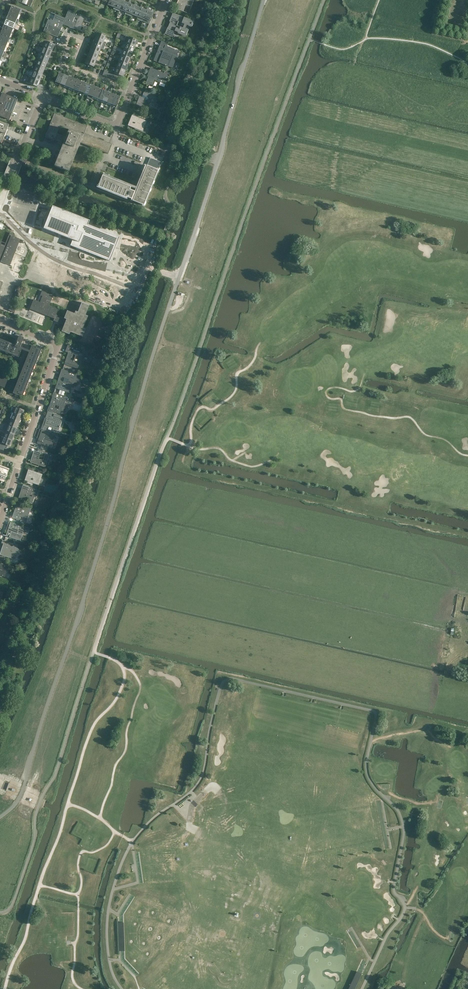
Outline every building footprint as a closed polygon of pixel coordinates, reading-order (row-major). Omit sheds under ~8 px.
[(122,1),(120,0),(117,0),(114,7),(120,10),(123,1),(122,1)] [(128,3),(124,2),(125,0),(122,0),(122,1),(123,1),(120,10),(126,12),(129,4),(128,3)] [(134,6),(130,4),(131,1),(130,0),(129,0),(128,3),(129,4),(126,12),(132,14),(135,6),(134,6)] [(175,8),(183,12),(186,5),(191,7),(194,0),(178,0),(175,8)] [(141,8),(140,8),(136,6),(137,3),(135,2),(134,6),(135,6),(132,14),(137,17),(138,17),(141,8)] [(147,11),(146,10),(142,9),(143,5),(141,5),(140,8),(141,8),(138,17),(137,17),(136,19),(143,22),(147,11)] [(12,6),(10,11),(19,14),(20,10),(21,10),(11,6),(12,6)] [(149,24),(153,13),(148,11),(149,8),(147,7),(146,10),(147,11),(143,22),(149,24)] [(74,29),(76,24),(71,21),(72,17),(74,17),(74,18),(74,17),(78,19),(80,14),(68,10),(65,18),(63,24),(71,27),(71,28),(74,29)] [(17,19),(19,14),(10,11),(8,16),(17,19)] [(186,21),(187,18),(173,13),(171,19),(167,27),(174,30),(173,31),(185,35),(187,28),(184,27),(186,21)] [(61,29),(63,24),(65,18),(55,14),(53,20),(51,20),(51,19),(50,19),(48,19),(46,24),(48,25),(61,29)] [(91,19),(80,14),(78,19),(76,24),(74,29),(80,31),(84,21),(85,22),(89,23),(90,22),(91,21),(90,21),(91,19)] [(15,24),(17,19),(8,16),(6,20),(15,24)] [(13,28),(15,24),(6,20),(4,25),(13,28)] [(13,28),(4,25),(2,29),(11,33),(13,28)] [(58,37),(61,29),(48,25),(47,28),(45,27),(43,31),(52,35),(58,37)] [(11,33),(2,29),(1,34),(9,38),(11,33)] [(103,43),(106,36),(97,33),(95,39),(103,43)] [(9,38),(1,34),(0,36),(0,39),(7,42),(9,38)] [(126,43),(135,47),(137,40),(129,37),(124,35),(123,37),(126,38),(124,42),(126,43)] [(101,49),(103,43),(95,39),(92,45),(101,49)] [(46,41),(43,48),(52,51),(52,50),(54,46),(57,47),(58,45),(54,44),(54,45),(46,41)] [(168,67),(171,67),(172,68),(179,51),(167,46),(168,43),(162,41),(154,60),(167,66),(168,66),(168,67)] [(132,53),(135,47),(126,43),(124,49),(132,53)] [(98,55),(101,49),(92,45),(90,51),(98,55)] [(55,51),(52,50),(52,51),(43,48),(41,53),(49,57),(50,56),(51,52),(55,53),(55,51)] [(130,59),(132,53),(124,49),(121,55),(130,59)] [(96,61),(98,55),(90,51),(88,57),(96,61)] [(53,57),(50,56),(49,57),(41,53),(39,59),(47,63),(47,62),(49,58),(52,59),(53,57)] [(128,64),(130,59),(121,55),(119,61),(128,64)] [(94,67),(96,61),(88,57),(85,63),(94,67)] [(51,63),(47,62),(47,63),(39,59),(36,65),(45,69),(45,68),(47,63),(50,65),(51,63)] [(125,70),(126,67),(128,64),(119,61),(117,67),(125,70)] [(48,69),(45,68),(45,69),(36,65),(34,71),(42,75),(43,74),(44,69),(48,71),(48,69)] [(123,77),(125,70),(117,67),(114,73),(116,74),(119,75),(122,76),(123,77)] [(153,87),(153,86),(153,87),(154,86),(153,86),(155,80),(163,83),(165,85),(169,75),(170,72),(165,71),(164,73),(161,72),(161,73),(157,72),(158,71),(150,68),(151,68),(148,74),(149,75),(145,84),(153,87)] [(46,75),(43,74),(42,75),(34,71),(31,77),(40,81),(40,80),(42,75),(45,77),(46,75)] [(60,84),(64,75),(59,73),(59,72),(55,82),(56,82),(60,84)] [(65,85),(69,77),(64,75),(60,84),(65,85)] [(43,83),(43,81),(40,80),(40,81),(31,77),(29,76),(27,83),(37,87),(38,87),(37,87),(39,83),(40,84),(40,82),(43,83)] [(70,87),(73,78),(69,77),(65,85),(70,87)] [(74,89),(78,80),(73,78),(70,87),(74,89)] [(79,91),(82,82),(78,80),(74,89),(79,91)] [(84,93),(87,84),(82,82),(79,91),(84,93)] [(88,95),(92,86),(87,84),(84,93),(88,95)] [(93,97),(96,88),(92,86),(88,95),(93,97)] [(98,98),(101,90),(96,88),(93,97),(98,98)] [(103,100),(106,92),(101,90),(98,98),(103,100)] [(155,104),(157,98),(156,97),(157,94),(145,90),(144,92),(142,98),(139,97),(136,106),(145,110),(147,105),(151,106),(152,103),(155,104)] [(107,102),(111,93),(106,92),(103,100),(107,102)] [(2,93),(0,98),(0,116),(10,120),(18,99),(2,93)] [(120,97),(115,95),(112,104),(116,106),(120,97)] [(111,144),(107,142),(84,133),(87,126),(54,113),(45,137),(54,141),(55,140),(58,141),(58,142),(59,143),(61,143),(63,140),(65,141),(54,166),(61,169),(61,168),(62,168),(63,168),(62,170),(69,172),(76,153),(81,143),(93,148),(92,150),(95,151),(96,151),(96,149),(104,153),(107,154),(111,144)] [(132,115),(128,125),(135,128),(135,129),(146,134),(151,123),(152,119),(138,114),(139,115),(138,117),(132,115)] [(9,125),(0,122),(0,143),(1,144),(9,125)] [(144,206),(158,171),(147,166),(145,165),(139,180),(136,187),(134,192),(131,199),(130,201),(144,206)] [(136,187),(103,174),(102,176),(97,187),(126,199),(126,198),(131,199),(134,192),(136,187)] [(20,211),(33,215),(35,208),(34,207),(37,195),(30,192),(30,194),(19,191),(13,211),(20,213),(20,211)] [(53,206),(44,229),(73,241),(71,246),(110,262),(119,238),(88,225),(90,221),(53,206)] [(22,238),(15,236),(16,234),(10,232),(7,242),(0,240),(0,258),(2,258),(1,261),(13,265),(22,238)] [(71,333),(84,336),(86,328),(85,328),(88,315),(87,315),(90,304),(81,302),(79,311),(76,311),(75,312),(67,310),(65,317),(57,315),(59,308),(51,306),(54,293),(42,291),(41,295),(43,295),(41,301),(34,299),(31,310),(55,316),(54,321),(64,323),(62,331),(71,333)] [(2,350),(1,351),(6,352),(6,351),(8,352),(8,353),(12,355),(12,354),(15,355),(14,356),(19,357),(22,348),(20,347),(24,338),(23,338),(19,336),(17,342),(15,345),(0,339),(0,349),(2,350)] [(26,386),(27,386),(28,382),(28,381),(29,379),(31,375),(30,375),(31,372),(32,373),(34,369),(33,368),(34,366),(36,362),(35,362),(36,360),(37,360),(39,356),(38,355),(39,353),(40,353),(41,349),(32,345),(13,393),(17,395),(18,393),(23,395),(22,394),(23,392),(24,392),(26,388),(25,388),(26,386)] [(69,352),(65,362),(76,366),(76,365),(79,366),(81,360),(80,360),(82,356),(83,353),(82,352),(83,350),(70,345),(69,349),(70,349),(69,352)] [(61,379),(60,381),(59,381),(58,381),(58,382),(57,382),(56,388),(63,390),(70,393),(76,374),(62,369),(59,378),(61,379)] [(2,377),(0,382),(0,386),(5,388),(9,378),(7,377),(6,378),(2,377)] [(49,407),(51,407),(54,408),(56,405),(60,406),(59,410),(64,411),(65,407),(66,403),(67,403),(65,403),(67,397),(59,394),(57,399),(52,397),(50,406),(49,407)] [(11,412),(13,413),(22,416),(24,410),(13,406),(11,412)] [(58,427),(59,424),(60,422),(59,422),(61,415),(48,411),(46,418),(47,418),(44,425),(53,428),(57,430),(58,427)] [(19,422),(22,416),(13,413),(11,419),(19,422)] [(17,428),(19,422),(11,419),(9,425),(17,428)] [(15,434),(17,428),(9,425),(6,431),(15,434)] [(37,443),(44,446),(51,448),(56,434),(42,430),(37,443)] [(12,440),(15,434),(6,431),(4,437),(12,440)] [(10,446),(12,440),(4,437),(1,443),(3,444),(6,445),(10,446)] [(31,462),(45,467),(48,457),(53,459),(55,455),(49,453),(38,449),(38,450),(37,452),(34,451),(32,459),(33,459),(32,460),(31,460),(31,462)] [(5,480),(9,469),(5,467),(1,476),(0,478),(5,480)] [(27,475),(25,480),(31,483),(39,485),(43,471),(29,467),(27,475)] [(37,490),(23,485),(18,499),(30,503),(33,493),(36,494),(37,490)] [(31,508),(17,504),(15,510),(15,509),(12,517),(18,519),(21,520),(20,524),(25,526),(30,511),(31,508)] [(25,527),(13,523),(13,524),(13,526),(12,526),(10,525),(6,536),(20,541),(24,530),(25,527)] [(5,541),(4,544),(4,543),(2,547),(1,547),(0,549),(0,550),(1,551),(0,554),(14,559),(18,548),(17,548),(18,545),(13,544),(5,541)] [(6,562),(5,565),(0,563),(0,575),(5,577),(9,566),(11,567),(12,564),(6,562)] [(360,973),(352,970),(344,988),(354,988),(360,973)]
